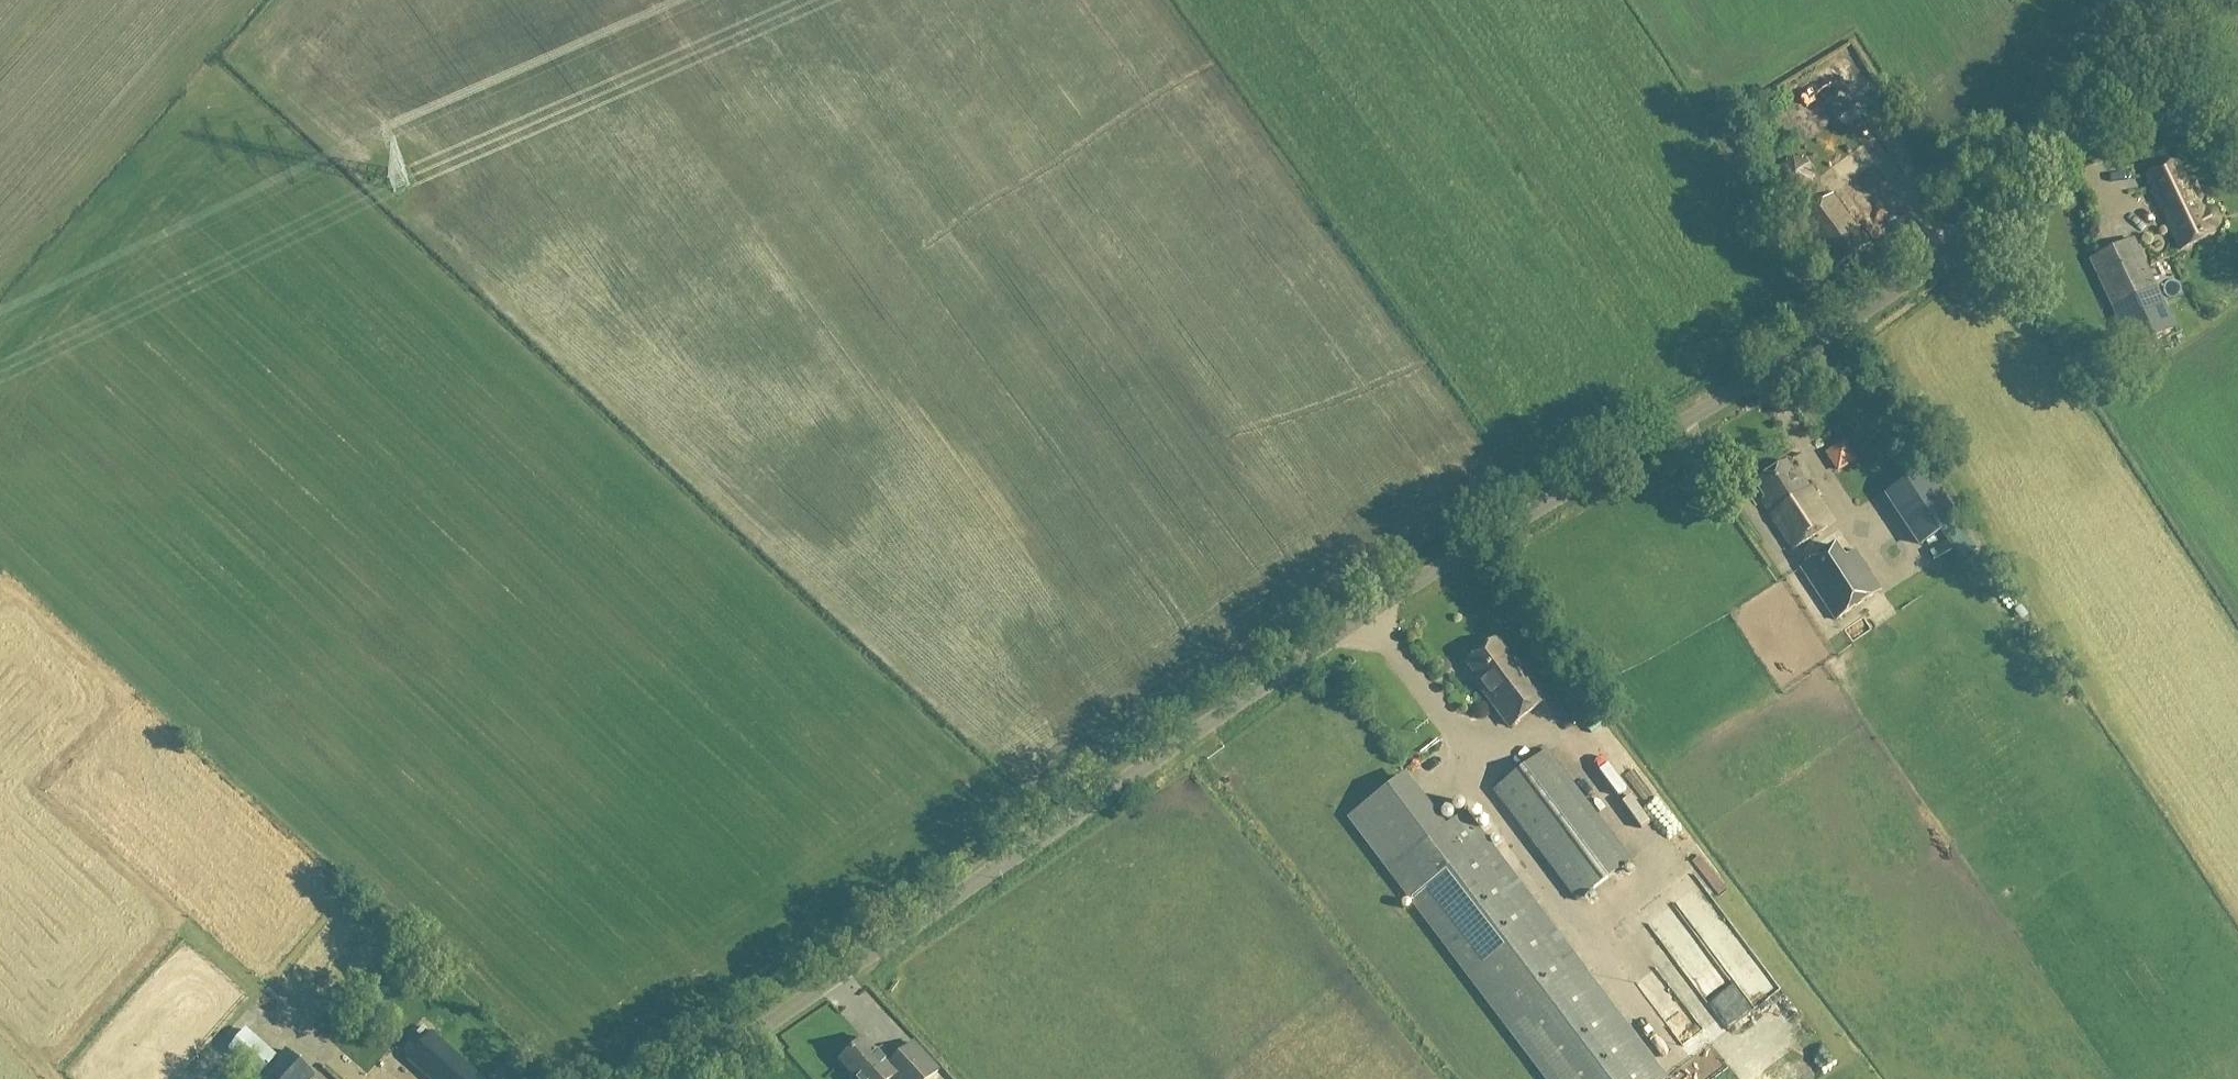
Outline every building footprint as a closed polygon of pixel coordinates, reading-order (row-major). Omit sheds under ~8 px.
[(1828,201),(1796,223),(1830,272),(1862,249),(1853,236),(1871,223),(1873,226),(1902,206),(1851,134),(1822,154),(1864,213),(1846,225),(1828,201)] [(2196,212),(2173,164),(2142,179),(2177,253),(2211,237),(2209,233),(2213,233),(2219,228),(2220,220),(2216,212),(2208,209),(2201,212),(2200,214),(2198,211),(2196,212)] [(2117,327),(2161,307),(2131,243),(2087,263),(2117,327)] [(1838,468),(1858,455),(1845,435),(1825,448),(1838,468)] [(1793,478),(1784,465),(1752,486),(1762,502),(1758,505),(1791,553),(1831,526),(1797,475),(1793,478)] [(1882,497),(1917,549),(1959,521),(1924,469),(1882,497)] [(1842,563),(1832,548),(1798,570),(1833,623),(1877,593),(1853,556),(1842,563)] [(1506,661),(1493,643),(1463,666),(1473,680),(1470,682),(1506,730),(1543,702),(1510,658),(1506,661)] [(1573,903),(1625,864),(1543,754),(1491,794),(1573,903)] [(1625,772),(1614,781),(1633,804),(1643,795),(1625,772)] [(1345,820),(1541,1078),(1663,1078),(1463,815),(1438,833),(1398,780),(1345,820)] [(1644,795),(1657,814),(1665,808),(1652,790),(1644,795)] [(1673,890),(1746,994),(1767,979),(1694,875),(1673,890)] [(243,1011),(229,1019),(236,1030),(249,1022),(243,1011)] [(245,1031),(226,1052),(256,1078),(312,1078),(313,1078),(282,1051),(276,1059),(245,1031)] [(429,1036),(405,1063),(422,1078),(477,1078),(429,1036)] [(836,1064),(850,1078),(930,1078),(936,1074),(910,1046),(890,1064),(878,1051),(873,1055),(860,1042),(836,1064)] [(405,1046),(399,1053),(407,1060),(414,1053),(405,1046)]
